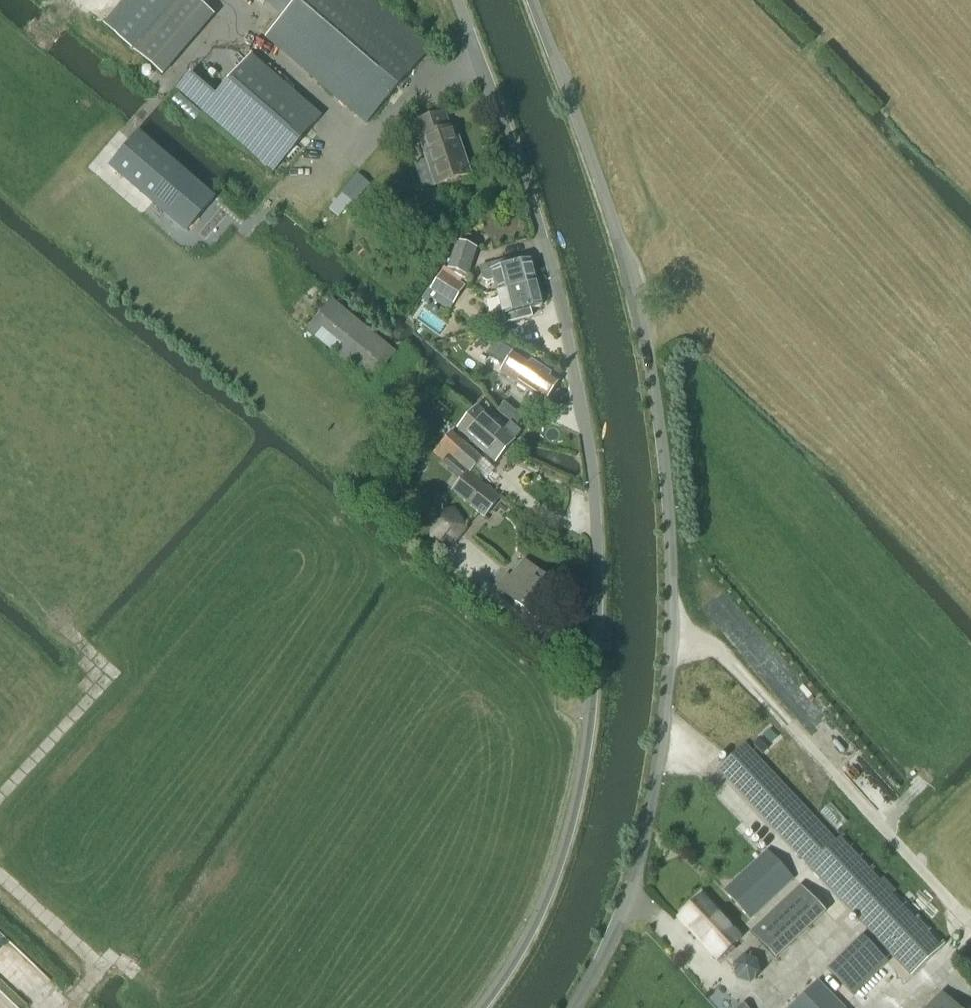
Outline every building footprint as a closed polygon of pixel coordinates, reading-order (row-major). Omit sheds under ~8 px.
[(387,99),(427,51),(367,0),(262,0),(282,17),(264,38),(364,125),(387,99)] [(272,172),(307,131),(237,70),(201,112),(272,172)] [(437,185),(468,174),(452,126),(447,128),(442,113),(411,124),(416,139),(421,138),(437,185)] [(213,199),(184,174),(137,134),(110,166),(152,202),(186,231),(213,199)] [(466,275),(475,248),(456,242),(447,268),(466,275)] [(509,259),(479,267),(482,279),(487,282),(493,280),(497,293),(506,291),(536,283),(530,260),(511,264),(509,259)] [(453,304),(465,285),(439,270),(428,288),(453,304)] [(531,317),(528,309),(541,305),(536,283),(506,291),(497,293),(505,324),(531,317)] [(371,382),(395,353),(331,298),(306,327),(371,382)] [(505,365),(501,372),(511,378),(545,399),(558,379),(513,351),(505,365)] [(477,408),(459,430),(470,440),(495,461),(514,439),(502,430),(488,418),(477,408)] [(502,430),(514,439),(521,431),(510,421),(502,430)] [(469,471),(481,459),(451,431),(439,444),(469,471)] [(484,516),(499,497),(466,472),(452,491),(484,516)] [(533,616),(557,587),(524,559),(510,577),(506,574),(497,585),(503,591),(533,616)] [(744,743),(717,768),(778,834),(860,922),(909,975),(943,943),(894,890),(842,834),(835,841),(805,809),(744,743)] [(749,919),(793,878),(767,850),(723,890),(749,919)] [(799,885),(749,931),(774,959),(825,913),(799,885)] [(717,960),(741,937),(702,895),(678,918),(717,960)] [(862,936),(828,969),(853,995),(887,962),(862,936)] [(749,984),(760,974),(756,959),(742,955),(732,965),(735,980),(749,984)] [(788,1007),(844,1007),(817,981),(788,1007)] [(941,991),(924,1007),(958,1007),(941,991)]
